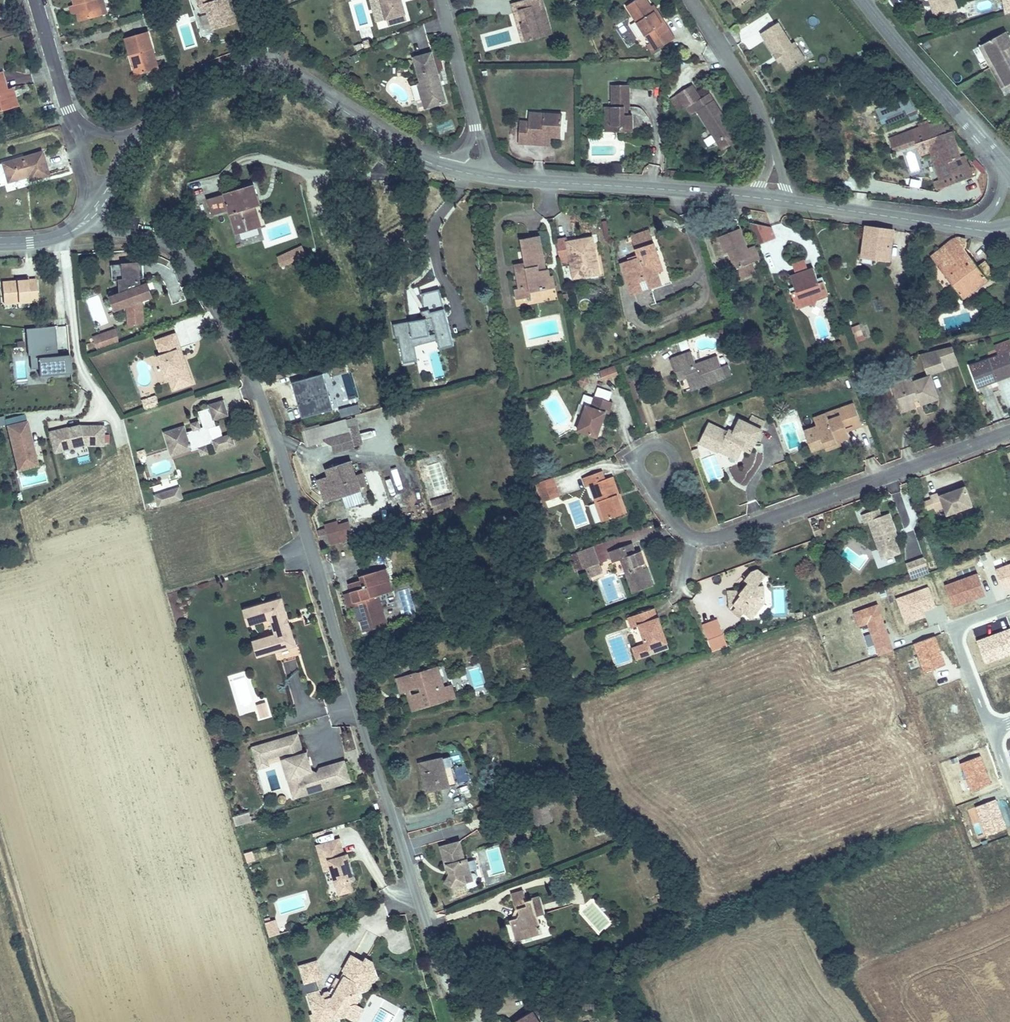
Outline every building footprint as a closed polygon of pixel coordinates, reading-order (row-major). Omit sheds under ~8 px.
[(108,17),(103,0),(72,0),(79,25),(108,17)] [(231,0),(224,0),(218,2),(217,0),(200,0),(202,7),(208,6),(216,32),(239,24),(231,0)] [(407,10),(404,0),(383,0),(388,16),(407,10)] [(521,12),(525,27),(519,29),(524,45),(553,36),(542,0),(529,0),(511,5),(514,14),(521,12)] [(656,45),(675,33),(664,16),(661,18),(650,0),(629,0),(627,1),(656,45)] [(955,0),(935,0),(940,14),(958,8),(955,0)] [(410,19),(407,10),(388,16),(391,25),(410,19)] [(776,58),(781,55),(791,70),(807,60),(797,45),(793,47),(779,26),(763,37),(776,58)] [(132,60),(135,59),(141,78),(157,73),(145,35),(126,41),(132,60)] [(1005,35),(985,46),(988,52),(997,68),(1009,60),(1009,52),(1009,51),(1009,44),(1005,35)] [(416,57),(422,80),(426,93),(429,93),(431,105),(449,100),(436,51),(416,57)] [(997,68),(1005,82),(1009,89),(1009,88),(1009,60),(997,68)] [(21,106),(14,89),(10,90),(4,74),(0,75),(0,114),(21,106)] [(426,93),(422,80),(418,81),(424,107),(431,105),(429,93),(426,93)] [(608,103),(608,119),(615,119),(616,121),(617,125),(623,125),(623,132),(638,132),(638,115),(631,115),(625,115),(625,109),(631,108),(631,87),(618,87),(619,102),(608,103)] [(678,97),(687,110),(692,106),(717,145),(733,135),(708,96),(700,101),(691,88),(678,97)] [(882,125),(907,113),(911,121),(921,117),(914,99),(878,115),(882,125)] [(518,144),(545,145),(545,138),(554,138),(562,138),(562,113),(543,113),(543,120),(527,120),(527,125),(518,124),(518,144)] [(615,119),(608,119),(609,132),(623,132),(623,125),(617,125),(616,121),(615,119)] [(722,153),(739,143),(733,135),(717,145),(722,153)] [(940,174),(964,164),(955,138),(951,135),(928,143),(940,174)] [(917,152),(906,153),(908,173),(919,172),(917,152)] [(10,185),(32,178),(34,184),(49,180),(42,154),(4,165),(10,185)] [(967,173),(964,164),(940,174),(943,182),(967,173)] [(214,223),(232,218),(238,242),(264,235),(258,212),(265,211),(260,193),(208,205),(214,223)] [(779,235),(776,227),(754,222),(761,241),(779,235)] [(753,260),(747,242),(741,228),(721,235),(727,249),(730,248),(737,266),(753,260)] [(632,238),(635,248),(651,242),(647,232),(632,238)] [(866,233),(862,260),(891,263),(894,236),(866,233)] [(754,239),(747,242),(753,260),(760,257),(754,239)] [(519,295),(513,296),(515,306),(532,302),(530,293),(541,291),(542,296),(558,293),(555,280),(550,281),(549,276),(540,278),(539,271),(547,269),(541,242),(523,246),(529,279),(516,282),(519,295)] [(651,242),(635,248),(640,262),(621,269),(631,301),(645,296),(643,288),(651,285),(654,293),(666,289),(657,264),(663,262),(661,255),(656,257),(651,242)] [(592,259),(598,258),(596,243),(571,247),(570,243),(559,245),(563,267),(573,265),(576,284),(602,280),(600,266),(594,267),(592,259)] [(955,245),(951,244),(929,262),(954,291),(944,298),(956,311),(995,278),(987,268),(980,274),(955,245)] [(282,269),(307,257),(302,246),(277,257),(282,269)] [(794,265),(797,275),(807,272),(803,262),(794,265)] [(144,304),(139,291),(137,292),(136,284),(139,284),(138,268),(106,271),(108,288),(116,287),(117,300),(116,301),(114,303),(114,308),(113,308),(115,315),(123,312),(124,319),(139,318),(138,306),(144,304)] [(807,272),(797,275),(791,277),(796,292),(791,294),(795,305),(804,302),(814,307),(819,297),(828,294),(824,282),(819,284),(814,269),(807,272)] [(4,303),(38,300),(36,279),(2,282),(4,303)] [(453,341),(438,284),(421,289),(423,313),(392,319),(394,333),(398,332),(402,359),(417,356),(414,341),(413,333),(429,329),(429,326),(434,325),(436,335),(439,344),(453,341)] [(147,302),(142,289),(139,291),(144,304),(147,302)] [(589,299),(579,304),(583,312),(593,307),(589,299)] [(140,328),(139,318),(124,319),(125,334),(140,328)] [(436,335),(434,325),(429,326),(429,329),(413,333),(414,341),(436,335)] [(68,377),(68,359),(54,360),(54,354),(46,355),(45,330),(24,331),(25,358),(30,357),(35,357),(36,371),(36,379),(68,377)] [(118,348),(113,336),(95,342),(96,345),(103,343),(106,353),(118,348)] [(162,359),(158,361),(164,377),(168,376),(174,392),(194,385),(188,368),(183,370),(177,353),(181,351),(176,336),(156,343),(162,359)] [(685,341),(679,343),(681,352),(688,349),(685,341)] [(106,353),(103,343),(96,345),(95,342),(90,344),(95,357),(106,353)] [(935,362),(951,356),(949,350),(914,360),(920,374),(923,376),(938,370),(935,362)] [(440,351),(430,353),(432,360),(418,363),(420,373),(433,371),(435,379),(444,377),(440,351)] [(997,380),(994,375),(1009,368),(1009,352),(1009,351),(971,366),(979,387),(997,380)] [(671,362),(677,378),(684,375),(687,383),(690,389),(706,383),(708,387),(725,381),(718,362),(698,370),(692,354),(671,362)] [(337,403),(326,367),(320,369),(331,404),(337,403)] [(997,380),(1009,375),(1009,368),(994,375),(997,380)] [(331,404),(320,369),(294,377),(299,391),(304,390),(306,396),(301,398),(305,412),(331,404)] [(611,370),(595,376),(598,385),(615,379),(611,370)] [(684,375),(677,378),(680,386),(687,383),(684,375)] [(883,381),(894,408),(910,402),(908,397),(914,394),(919,405),(936,398),(927,376),(910,383),(908,378),(901,380),(898,375),(883,381)] [(577,391),(586,388),(583,380),(574,384),(577,391)] [(584,408),(576,431),(598,438),(606,416),(609,417),(612,405),(594,398),(590,410),(584,408)] [(199,451),(206,448),(212,446),(216,455),(235,448),(231,436),(213,441),(209,430),(217,427),(215,422),(231,417),(225,401),(211,406),(212,409),(200,414),(206,428),(201,430),(200,427),(195,429),(196,432),(188,435),(185,428),(166,435),(174,459),(199,451)] [(910,402),(894,408),(898,418),(913,411),(910,402)] [(827,420),(815,426),(816,430),(804,435),(813,456),(824,451),(840,444),(849,441),(846,434),(845,430),(854,426),(856,430),(861,427),(853,406),(839,411),(843,420),(830,425),(827,420)] [(364,443),(355,413),(304,427),(309,444),(328,439),(335,443),(337,451),(364,443)] [(375,414),(360,418),(361,424),(377,420),(375,414)] [(26,424),(23,416),(5,421),(7,429),(26,424)] [(813,421),(815,426),(827,420),(826,416),(813,421)] [(224,436),(231,433),(226,422),(219,425),(224,436)] [(736,463),(743,452),(747,443),(756,448),(763,435),(741,423),(734,436),(727,432),(725,435),(707,426),(697,445),(714,455),(717,449),(724,453),(723,456),(736,463)] [(35,459),(26,424),(7,429),(16,464),(35,459)] [(846,434),(856,430),(854,426),(845,430),(846,434)] [(106,445),(105,427),(89,427),(72,432),(71,429),(64,431),(55,448),(56,454),(88,445),(106,445)] [(55,448),(64,431),(51,435),(55,448)] [(747,443),(743,452),(751,456),(756,448),(747,443)] [(840,444),(824,451),(827,457),(842,451),(840,444)] [(210,456),(206,448),(199,451),(203,459),(210,456)] [(359,474),(354,459),(329,468),(331,474),(338,494),(363,486),(363,485),(359,474)] [(612,493),(616,492),(609,474),(602,477),(598,468),(581,475),(584,483),(589,482),(595,499),(598,498),(605,517),(619,512),(612,493)] [(369,483),(365,472),(359,474),(363,485),(369,483)] [(338,494),(331,474),(319,479),(326,498),(338,494)] [(558,494),(551,475),(533,481),(540,500),(558,494)] [(929,493),(931,498),(934,506),(936,510),(944,507),(947,513),(974,502),(966,483),(939,493),(938,490),(929,493)] [(158,507),(182,499),(179,488),(154,495),(158,507)] [(410,488),(405,491),(411,503),(416,500),(410,488)] [(620,490),(616,492),(612,493),(619,512),(627,509),(620,490)] [(572,527),(588,525),(583,497),(567,500),(572,527)] [(457,507),(454,498),(435,503),(438,513),(457,507)] [(934,506),(931,498),(923,502),(925,510),(934,506)] [(892,531),(897,528),(890,512),(881,515),(877,508),(863,513),(866,522),(870,520),(886,557),(901,551),(896,539),(892,531)] [(350,524),(348,519),(338,522),(340,527),(350,524)] [(353,538),(350,524),(340,527),(338,522),(326,525),(331,544),(353,538)] [(900,537),(897,528),(892,531),(896,539),(900,537)] [(840,555),(859,570),(867,560),(847,545),(840,555)] [(608,553),(611,563),(619,560),(631,594),(653,587),(641,554),(633,556),(629,546),(608,553)] [(598,564),(591,548),(575,553),(581,570),(598,564)] [(932,571),(926,555),(906,563),(913,578),(932,571)] [(766,597),(765,588),(758,582),(766,571),(759,565),(750,568),(746,574),(750,577),(741,589),(738,587),(733,587),(731,591),(731,596),(738,601),(734,606),(742,613),(746,607),(747,608),(760,606),(766,597)] [(379,569),(382,580),(389,578),(385,567),(379,569)] [(348,583),(350,589),(382,580),(379,569),(359,575),(361,579),(348,583)] [(373,593),(382,623),(386,622),(379,598),(393,594),(389,578),(382,580),(385,590),(373,593)] [(382,580),(350,589),(350,591),(353,601),(358,600),(359,603),(363,617),(359,619),(362,630),(382,623),(373,593),(385,590),(382,580)] [(353,601),(350,591),(343,593),(346,606),(359,603),(358,600),(353,601)] [(281,595),(249,605),(253,619),(271,614),(276,630),(258,636),(262,650),(295,639),(289,621),(285,622),(283,615),(287,614),(281,595)] [(249,605),(243,607),(248,621),(253,619),(249,605)] [(653,605),(634,611),(639,624),(637,624),(644,641),(631,645),(635,656),(647,652),(646,648),(667,642),(653,605)] [(639,624),(634,611),(623,616),(627,627),(637,624),(639,624)] [(718,617),(703,622),(709,637),(724,631),(718,617)] [(713,648),(729,643),(724,631),(709,637),(713,648)] [(258,636),(252,638),(257,652),(262,650),(258,636)] [(647,652),(668,645),(667,642),(646,648),(647,652)] [(480,667),(468,669),(471,689),(484,687),(480,667)] [(414,678),(395,683),(400,701),(408,698),(413,715),(452,705),(448,691),(442,692),(437,673),(428,676),(428,679),(416,683),(414,678)] [(264,698),(257,701),(260,713),(268,710),(264,698)] [(306,755),(308,755),(307,749),(303,750),(299,730),(254,744),(258,758),(267,755),(287,749),(288,755),(287,757),(290,770),(295,773),(298,785),(291,787),(293,794),(339,780),(335,764),(319,768),(317,770),(311,767),(310,761),(307,761),(306,755)] [(443,753),(418,760),(425,787),(451,781),(443,753)] [(267,755),(258,758),(260,765),(269,762),(267,755)] [(287,757),(288,755),(283,756),(291,787),(298,785),(295,773),(290,770),(287,757)] [(335,764),(339,780),(349,777),(344,758),(334,761),(335,764)] [(233,814),(235,822),(251,818),(248,810),(233,814)] [(337,832),(314,841),(319,858),(327,855),(330,865),(339,892),(353,887),(350,879),(355,877),(345,848),(343,849),(337,832)] [(461,881),(474,877),(470,868),(477,865),(473,855),(470,856),(462,835),(442,842),(449,862),(451,861),(455,870),(453,877),(461,881)] [(254,857),(251,849),(244,851),(246,860),(254,857)] [(327,855),(319,858),(323,867),(330,865),(327,855)] [(470,868),(474,877),(481,875),(477,865),(470,868)] [(519,919),(510,921),(516,940),(525,938),(523,931),(529,929),(532,939),(544,936),(537,916),(545,914),(540,897),(526,901),(522,890),(508,894),(513,911),(516,910),(519,919)] [(281,933),(276,919),(271,920),(270,917),(265,918),(271,936),(281,933)] [(318,989),(309,993),(316,1012),(324,1010),(328,1021),(334,1021),(340,1020),(339,1016),(346,1014),(351,1004),(357,1002),(361,995),(359,989),(368,987),(372,979),(375,978),(377,973),(372,959),(365,955),(363,959),(351,952),(343,968),(345,969),(341,977),(338,975),(333,984),(338,987),(334,995),(329,995),(327,993),(329,991),(327,989),(325,991),(323,994),(320,992),(318,989)] [(321,975),(315,958),(299,963),(305,981),(314,978),(321,975)] [(314,978),(305,981),(301,982),(305,994),(309,993),(318,989),(314,978)] [(365,1006),(357,1002),(351,1004),(346,1014),(358,1020),(365,1006)] [(514,1021),(542,1021),(532,1008),(513,1020),(514,1021)]
